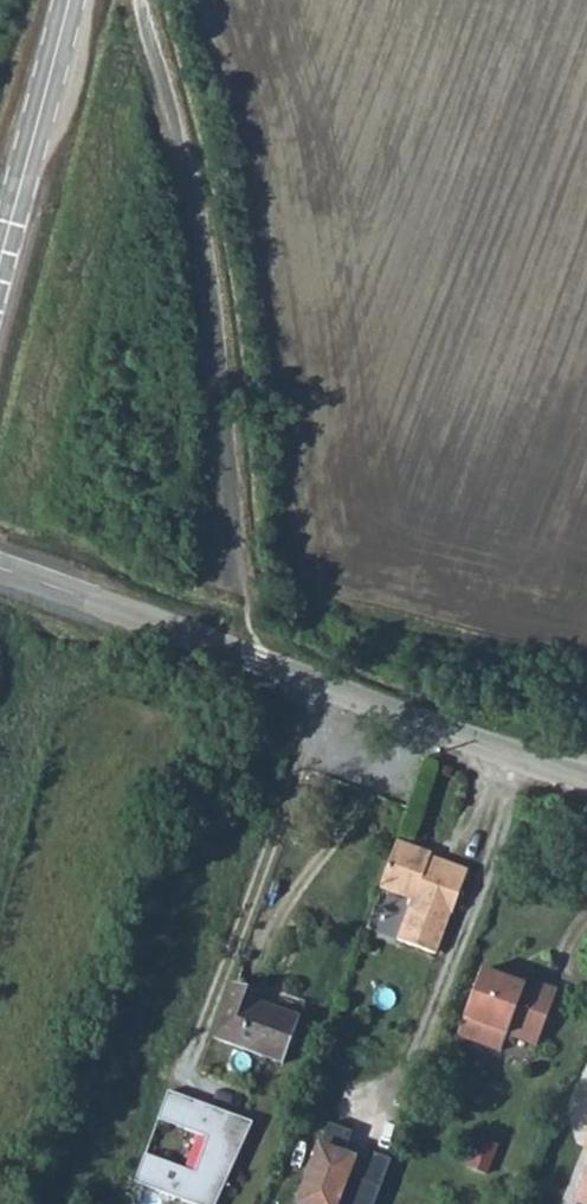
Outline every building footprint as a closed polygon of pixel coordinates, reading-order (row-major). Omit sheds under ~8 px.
[(398,840),(379,889),(411,901),(396,941),(433,955),(447,915),(450,915),(467,871),(429,857),(430,854),(398,840)] [(478,970),(461,1017),(501,1032),(531,1044),(552,990),(520,977),(517,985),(478,970)] [(236,982),(216,1036),(282,1061),(299,1017),(257,1001),(260,990),(236,982)] [(461,1017),(454,1035),(495,1051),(501,1032),(461,1017)] [(157,1118),(183,1128),(194,1099),(167,1090),(157,1118)] [(145,1153),(134,1180),(134,1181),(206,1203),(215,1203),(254,1117),(194,1099),(183,1128),(206,1136),(193,1170),(145,1153)] [(327,1126),(299,1203),(372,1203),(388,1161),(366,1153),(356,1180),(345,1176),(351,1161),(341,1158),(350,1135),(327,1126)] [(577,1197),(586,1202),(586,1171),(577,1197)]
